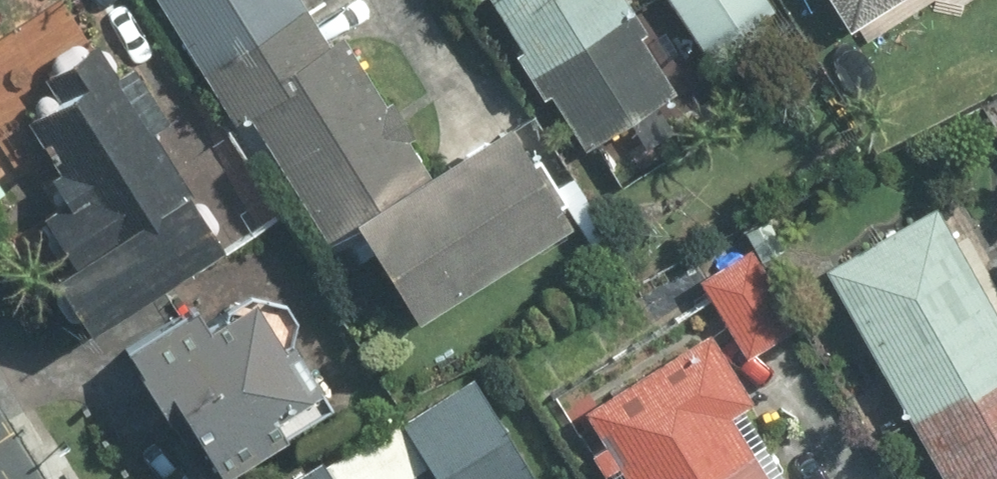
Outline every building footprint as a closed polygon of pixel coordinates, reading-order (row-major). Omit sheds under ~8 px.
[(248,120),(352,58),(344,44),(331,51),(299,0),(157,0),(237,127),(248,120)] [(550,72),(644,14),(635,0),(505,0),(550,72)] [(715,51),(784,5),(781,0),(680,0),(715,51)] [(848,32),(902,0),(830,0),(848,32)] [(685,78),(644,14),(550,72),(591,137),(685,78)] [(18,89),(82,185),(49,206),(115,305),(234,228),(104,32),(18,89)] [(431,189),(352,58),(248,120),(330,250),(365,230),(431,189)] [(523,133),(431,189),(365,230),(417,315),(575,218),(523,133)] [(996,380),(996,306),(945,210),(833,271),(917,424),(996,380)] [(749,237),(703,267),(757,350),(803,321),(749,237)] [(208,297),(136,339),(216,476),(290,434),(276,409),(326,380),(267,278),(215,309),(208,297)] [(770,447),(705,341),(583,416),(621,478),(718,478),(770,447)] [(480,367),(283,478),(544,478),(480,367)] [(917,424),(947,478),(996,478),(996,380),(917,424)] [(770,447),(718,478),(789,478),(770,447)]
